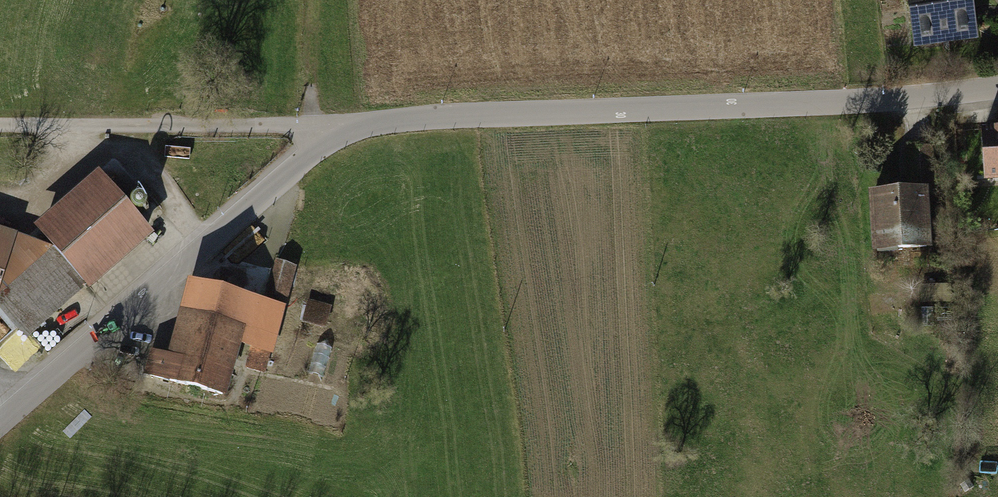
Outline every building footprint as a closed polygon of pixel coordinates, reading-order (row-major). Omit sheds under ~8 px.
[(913,35),(973,28),(969,0),(909,0),(913,35)] [(982,128),(985,180),(997,179),(997,127),(982,128)] [(906,148),(908,190),(923,190),(923,192),(931,192),(929,146),(906,148)] [(41,230),(57,248),(83,278),(145,224),(103,176),(41,230)] [(926,246),(923,192),(923,190),(908,190),(872,192),(875,249),(926,246)] [(9,236),(0,233),(0,264),(9,236)] [(10,289),(57,248),(9,236),(0,264),(0,277),(10,289)] [(27,327),(83,278),(57,248),(10,289),(0,297),(27,327)] [(286,299),(296,265),(276,259),(267,294),(286,299)] [(191,282),(182,329),(234,344),(235,339),(250,344),(245,366),(262,369),(278,303),(191,282)] [(328,307),(307,301),(302,321),(324,326),(328,307)] [(221,395),(234,344),(182,329),(173,358),(150,353),(147,373),(221,395)]
